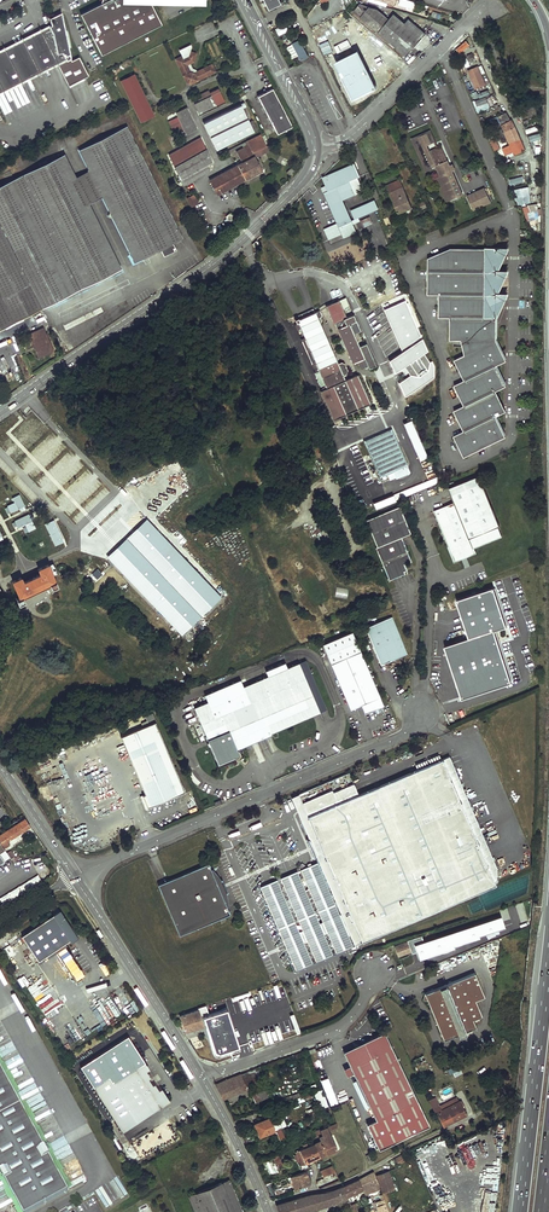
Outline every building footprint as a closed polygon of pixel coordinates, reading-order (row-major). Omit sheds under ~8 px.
[(149,0),(102,0),(100,5),(80,15),(101,56),(161,25),(151,5),(149,0)] [(269,9),(282,3),(281,0),(265,0),(269,9)] [(360,17),(406,56),(425,34),(408,19),(404,23),(393,13),(389,19),(377,9),(370,7),(369,6),(360,17)] [(431,16),(439,19),(441,13),(432,11),(431,16)] [(56,63),(69,87),(89,76),(79,58),(72,61),(71,59),(72,59),(64,16),(53,21),(53,24),(0,50),(0,91),(56,63)] [(338,32),(334,23),(328,26),(326,21),(316,26),(322,39),(338,32)] [(278,35),(293,30),(291,24),(276,29),(278,35)] [(376,37),(371,43),(379,51),(385,45),(376,37)] [(300,40),(286,46),(292,58),(297,56),(300,61),(308,57),(300,40)] [(466,40),(455,49),(459,53),(470,45),(466,40)] [(336,62),(353,100),(377,89),(360,51),(336,62)] [(198,54),(190,52),(189,56),(188,59),(190,63),(194,61),(198,54)] [(184,58),(183,55),(175,59),(186,82),(190,84),(215,72),(212,65),(202,69),(203,71),(195,74),(194,73),(193,73),(190,72),(187,64),(184,58)] [(479,70),(469,74),(476,89),(485,85),(479,70)] [(122,80),(141,122),(155,115),(136,74),(122,80)] [(194,103),(199,114),(225,101),(218,88),(210,92),(211,95),(200,101),(194,103)] [(199,99),(200,101),(211,95),(210,92),(209,89),(201,93),(202,97),(199,99)] [(272,90),(258,97),(277,136),(292,128),(272,90)] [(479,98),(489,94),(487,90),(477,93),(479,98)] [(486,97),(473,100),(476,112),(489,109),(486,97)] [(240,105),(203,123),(216,150),(253,131),(248,121),(243,109),(246,107),(244,103),(240,105)] [(187,107),(176,112),(179,117),(169,121),(172,128),(182,123),(186,134),(197,129),(187,107)] [(492,116),(502,112),(500,108),(491,112),(492,116)] [(491,119),(488,120),(492,129),(495,128),(498,134),(504,132),(509,144),(498,149),(500,152),(501,151),(503,156),(513,151),(514,154),(525,149),(511,119),(510,120),(506,111),(491,118),(491,119)] [(248,121),(253,131),(257,130),(251,119),(248,121)] [(126,126),(79,150),(89,171),(103,198),(110,212),(108,218),(113,220),(134,261),(159,249),(163,256),(176,249),(173,243),(182,238),(126,126)] [(450,200),(462,194),(449,165),(440,146),(429,151),(426,145),(433,142),(429,132),(411,140),(425,170),(434,166),(439,176),(450,200)] [(259,134),(246,141),(241,143),(242,145),(243,147),(235,151),(241,162),(209,180),(217,194),(261,170),(255,157),(252,153),(265,146),(259,134)] [(211,161),(200,138),(169,155),(183,185),(210,170),(207,164),(211,161)] [(242,145),(241,143),(228,150),(229,152),(242,145)] [(268,151),(265,146),(252,153),(255,157),(268,151)] [(57,157),(114,273),(121,269),(90,205),(76,178),(64,153),(57,157)] [(114,273),(57,157),(0,185),(0,329),(114,273)] [(354,163),(323,177),(327,185),(329,191),(325,192),(339,225),(352,220),(343,199),(337,185),(350,179),(359,175),(354,163)] [(76,178),(90,205),(103,198),(89,171),(76,178)] [(446,202),(450,200),(439,176),(435,178),(446,202)] [(350,179),(337,185),(343,199),(356,193),(350,179)] [(386,185),(398,213),(412,207),(400,179),(386,185)] [(490,201),(484,188),(467,196),(473,209),(490,201)] [(514,200),(519,200),(519,204),(529,203),(529,188),(513,189),(514,200)] [(193,195),(187,198),(191,207),(198,203),(193,195)] [(370,201),(352,209),(356,218),(374,210),(379,208),(375,199),(370,201)] [(527,225),(539,223),(536,205),(524,207),(527,225)] [(236,220),(230,214),(226,219),(232,225),(236,220)] [(328,232),(333,243),(360,231),(355,220),(328,232)] [(453,433),(463,454),(508,434),(499,413),(507,409),(498,388),(507,384),(498,362),(506,358),(497,338),(496,316),(505,293),(496,293),(505,270),(495,270),(504,247),(448,246),(426,256),(427,292),(439,292),(439,315),(451,314),(451,336),(468,336),(468,351),(458,356),(466,376),(456,381),(465,402),(455,407),(464,428),(453,433)] [(339,300),(326,306),(329,311),(330,311),(335,323),(352,364),(357,361),(360,367),(362,368),(367,365),(369,369),(376,365),(366,343),(361,346),(361,347),(360,347),(353,333),(360,330),(353,315),(347,318),(343,309),(350,306),(346,297),(339,300)] [(320,391),(333,419),(370,403),(357,374),(346,379),(343,374),(347,373),(348,370),(345,363),(341,362),(338,363),(320,323),(322,322),(320,318),(323,316),(320,310),(315,312),(315,311),(310,314),(303,317),(299,319),(298,318),(295,319),(297,322),(298,323),(296,323),(299,329),(300,328),(304,336),(321,376),(327,388),(320,391)] [(408,313),(381,332),(397,355),(403,351),(406,357),(405,356),(402,364),(404,365),(411,374),(419,375),(422,379),(431,373),(428,369),(430,360),(424,351),(418,355),(412,345),(424,337),(408,313)] [(34,334),(27,337),(30,343),(32,342),(38,354),(51,348),(43,329),(34,332),(34,334)] [(315,371),(320,377),(321,376),(304,336),(300,338),(315,371)] [(51,348),(38,354),(39,356),(53,351),(51,348)] [(306,393),(331,448),(336,446),(320,410),(320,411),(311,391),(306,393)] [(366,441),(382,478),(397,471),(410,466),(403,450),(394,429),(366,441)] [(410,466),(397,471),(400,478),(412,473),(417,464),(410,447),(403,450),(410,466)] [(341,473),(352,501),(367,495),(356,467),(341,473)] [(483,476),(452,489),(455,496),(486,483),(483,476)] [(486,483),(455,496),(458,503),(437,512),(456,561),(477,553),(475,548),(504,537),(500,527),(503,526),(486,483)] [(16,500),(10,504),(14,511),(27,504),(21,493),(14,496),(16,500)] [(30,512),(16,519),(20,526),(27,522),(30,529),(37,525),(30,512)] [(148,518),(109,555),(182,633),(221,596),(148,518)] [(56,545),(65,540),(54,519),(45,524),(56,545)] [(404,537),(378,547),(391,581),(407,575),(406,572),(409,570),(406,565),(414,562),(404,537)] [(19,603),(24,601),(22,597),(50,584),(52,587),(57,585),(55,580),(54,581),(50,572),(58,569),(54,562),(48,564),(38,568),(41,574),(23,582),(21,577),(12,581),(19,595),(16,596),(17,598),(16,598),(19,603)] [(494,583),(457,598),(469,628),(456,633),(459,640),(455,642),(449,644),(470,696),(517,677),(513,665),(511,659),(500,631),(511,627),(494,583)] [(391,617),(366,627),(380,665),(390,661),(390,660),(406,654),(391,617)] [(331,664),(361,652),(352,632),(323,645),(331,664)] [(361,652),(331,664),(351,708),(361,704),(365,713),(384,705),(361,652)] [(201,704),(187,709),(211,767),(227,760),(228,760),(229,760),(231,761),(232,760),(233,760),(234,759),(235,759),(235,758),(236,757),(236,756),(236,754),(236,753),(235,752),(235,751),(234,750),(233,749),(313,715),(292,665),(280,670),(259,679),(236,688),(233,682),(198,697),(201,704)] [(278,666),(257,674),(259,679),(280,670),(278,666)] [(143,803),(146,808),(178,795),(148,725),(120,736),(145,794),(142,795),(145,802),(143,803)] [(486,860),(472,829),(479,826),(449,756),(442,758),(358,794),(354,783),(336,790),(341,802),(308,816),(317,837),(315,838),(313,843),(316,849),(321,851),(323,851),(350,914),(343,917),(345,923),(349,931),(355,928),(362,942),(496,885),(495,881),(497,880),(498,868),(496,864),(492,866),(489,859),(486,860)] [(259,887),(295,971),(362,942),(355,928),(349,931),(345,923),(343,917),(350,914),(323,851),(321,851),(316,849),(313,843),(315,838),(317,837),(308,816),(304,806),(303,802),(299,794),(292,797),(313,848),(319,861),(259,887)] [(30,825),(25,818),(0,835),(0,842),(1,844),(7,840),(30,825)] [(492,866),(496,864),(479,826),(472,829),(486,860),(489,859),(492,866)] [(7,852),(13,862),(17,860),(11,850),(7,852)] [(209,863),(159,885),(181,935),(231,914),(229,907),(223,894),(224,894),(226,891),(223,886),(222,883),(219,882),(218,882),(212,870),(209,863)] [(215,869),(212,870),(218,882),(219,882),(222,883),(223,886),(226,891),(224,894),(223,894),(229,907),(231,907),(231,905),(232,904),(233,903),(233,901),(232,900),(221,872),(220,871),(217,869),(216,869),(215,869)] [(43,883),(38,875),(0,896),(0,900),(3,905),(43,883)] [(60,911),(22,936),(39,962),(77,936),(60,911)] [(500,917),(423,942),(413,946),(416,953),(418,960),(454,948),(452,947),(479,938),(478,936),(504,929),(500,917)] [(423,942),(421,936),(407,940),(408,942),(395,946),(394,944),(384,947),(386,950),(388,949),(389,953),(395,951),(398,959),(416,953),(413,946),(423,942)] [(474,972),(424,993),(425,995),(424,999),(427,1001),(444,1040),(476,1027),(473,1019),(482,1016),(475,1000),(484,996),(474,972)] [(207,1006),(213,1023),(222,1050),(249,1041),(234,997),(207,1006)] [(183,1033),(213,1024),(207,1006),(178,1016),(183,1033)] [(367,1049),(347,1059),(350,1065),(353,1073),(375,1120),(366,1124),(378,1150),(428,1126),(385,1034),(370,1042),(368,1043),(366,1045),(365,1046),(367,1049)] [(368,1043),(370,1042),(344,1053),(347,1059),(367,1049),(365,1046),(366,1045),(368,1043)] [(68,1191),(73,1188),(0,1055),(0,1066),(68,1191)] [(422,1055),(413,1059),(417,1068),(427,1063),(422,1055)] [(142,1064),(113,1083),(117,1089),(140,1074),(157,1101),(119,1126),(123,1132),(168,1103),(142,1064)] [(346,1076),(353,1073),(350,1065),(343,1068),(346,1076)] [(452,1077),(461,1074),(458,1065),(449,1069),(452,1077)] [(23,1211),(29,1211),(68,1191),(0,1066),(0,1170),(23,1211)] [(247,1071),(252,1083),(257,1081),(253,1069),(247,1071)] [(216,1084),(223,1098),(246,1087),(246,1086),(252,1083),(247,1071),(216,1084)] [(109,1077),(93,1087),(119,1126),(157,1101),(140,1074),(117,1089),(113,1083),(109,1077)] [(321,1088),(313,1092),(319,1109),(328,1106),(321,1088)] [(256,1092),(251,1094),(254,1102),(260,1099),(257,1092),(256,1092)] [(451,1105),(459,1100),(457,1096),(449,1100),(451,1105)] [(435,1097),(429,1100),(435,1113),(436,1113),(442,1126),(466,1114),(462,1107),(459,1100),(451,1105),(441,1110),(439,1105),(435,1097)] [(269,1117),(254,1123),(259,1136),(280,1127),(278,1123),(275,1124),(274,1122),(272,1123),(269,1117)] [(337,1149),(328,1129),(327,1126),(320,1129),(322,1134),(319,1135),(321,1141),(315,1144),(319,1156),(337,1149)] [(281,1129),(276,1131),(279,1140),(284,1138),(281,1129)] [(319,1156),(315,1144),(308,1146),(304,1148),(295,1152),(301,1165),(305,1163),(309,1161),(319,1156)] [(370,1153),(366,1155),(369,1163),(374,1161),(370,1153)] [(401,1155),(395,1159),(398,1164),(404,1161),(401,1155)] [(316,1181),(318,1189),(340,1180),(333,1165),(320,1170),(321,1175),(321,1177),(321,1179),(316,1181)] [(379,1169),(375,1170),(377,1175),(385,1200),(386,1199),(387,1201),(389,1200),(388,1199),(397,1196),(388,1171),(381,1174),(379,1169)] [(17,1211),(23,1211),(0,1170),(0,1181),(17,1211)] [(306,1171),(291,1176),(292,1180),(291,1181),(292,1185),(294,1184),(295,1189),(311,1184),(306,1171)] [(373,1171),(343,1186),(347,1196),(369,1186),(370,1188),(372,1191),(379,1189),(373,1171)] [(188,1196),(195,1211),(243,1211),(229,1179),(188,1196)] [(275,1204),(278,1211),(303,1211),(329,1204),(329,1202),(347,1196),(343,1186),(334,1190),(316,1194),(311,1194),(275,1204)]
